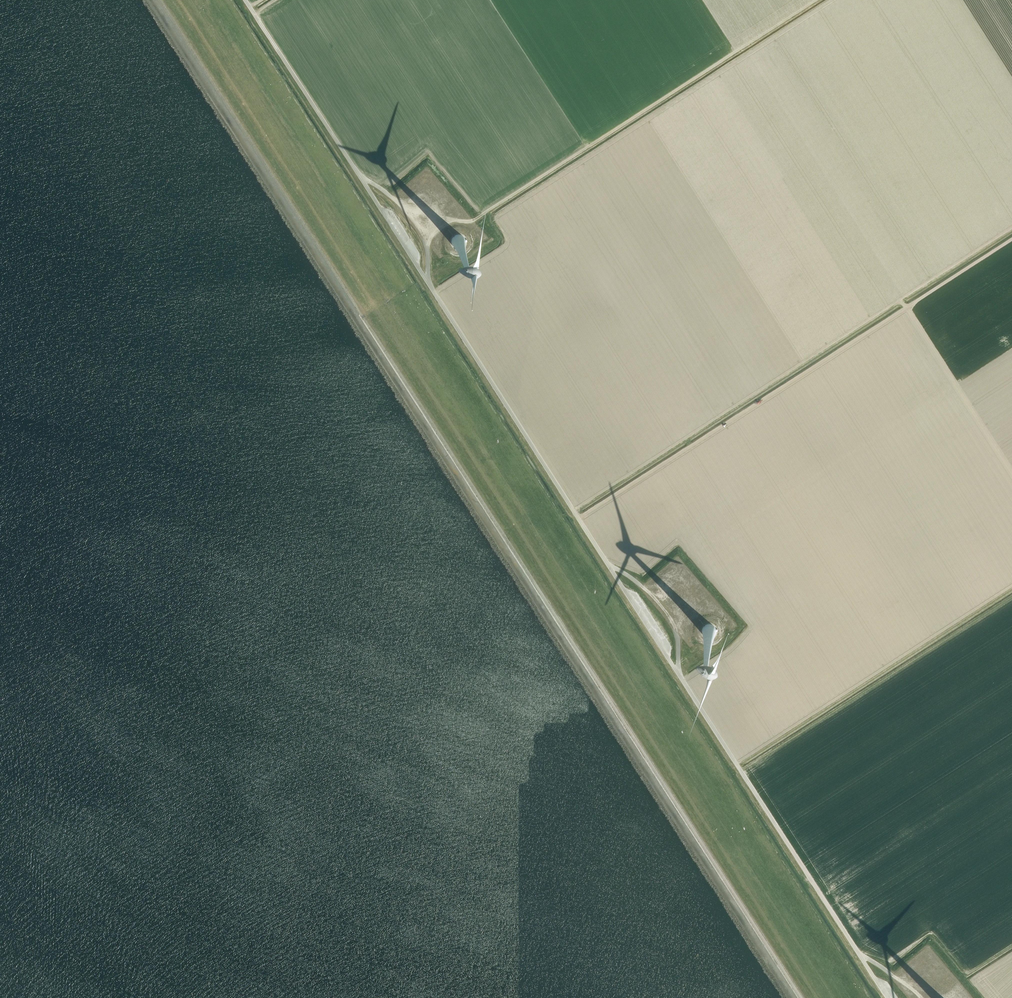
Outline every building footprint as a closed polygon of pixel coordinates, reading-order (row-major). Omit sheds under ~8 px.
[(451,239),(450,241),(450,243),(451,246),(453,248),(454,249),(457,250),(459,250),(461,250),(463,249),(465,247),(466,245),(467,243),(467,241),(466,239),(465,237),(463,235),(461,234),(458,234),(456,234),(454,235),(452,237),(451,239)] [(701,629),(701,631),(701,633),(702,636),(704,638),(706,639),(708,639),(710,639),(712,639),(714,638),(716,636),(717,634),(717,632),(717,630),(717,628),(715,626),(713,624),(711,623),(709,623),(706,624),(704,625),(702,626),(701,629)]
